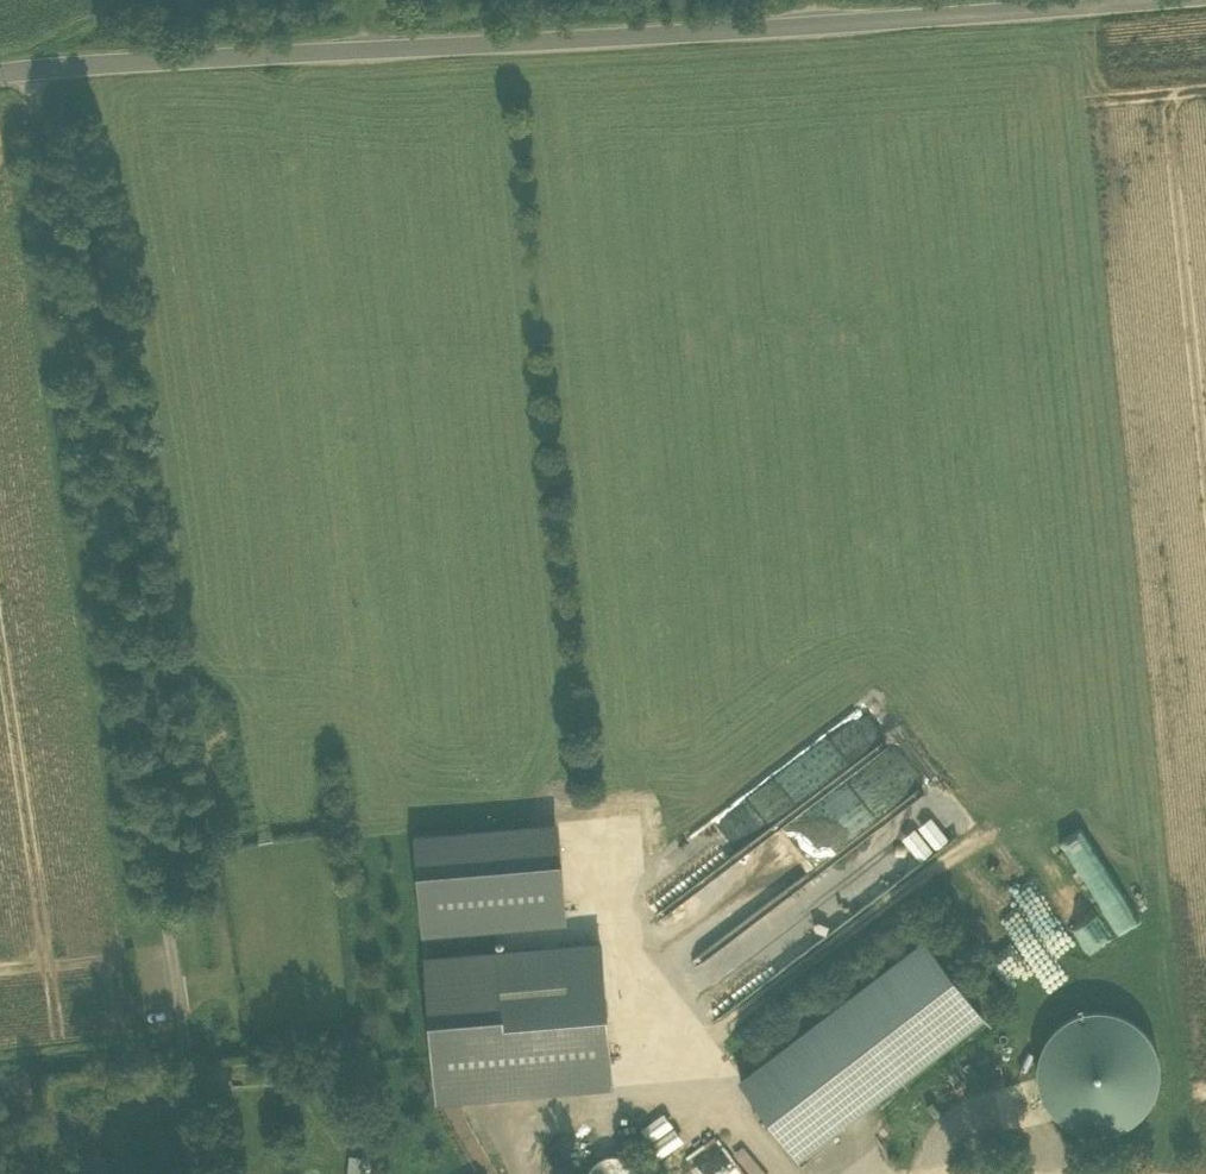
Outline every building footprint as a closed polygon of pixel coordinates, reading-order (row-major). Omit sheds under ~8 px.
[(566,917),(558,822),(417,834),(425,929),(566,917)] [(741,1080),(800,1157),(984,1017),(925,940),(741,1080)] [(426,957),(438,1099),(613,1085),(601,942),(426,957)] [(1043,1048),(1038,1072),(1043,1095),(1057,1115),(1077,1128),(1100,1132),(1124,1127),(1144,1114),(1157,1094),(1161,1070),(1156,1047),(1142,1027),(1122,1014),(1099,1010),(1076,1015),(1056,1028),(1043,1048)] [(643,1163),(632,1150),(617,1144),(600,1147),(588,1157),(582,1173),(645,1173),(643,1163)]
